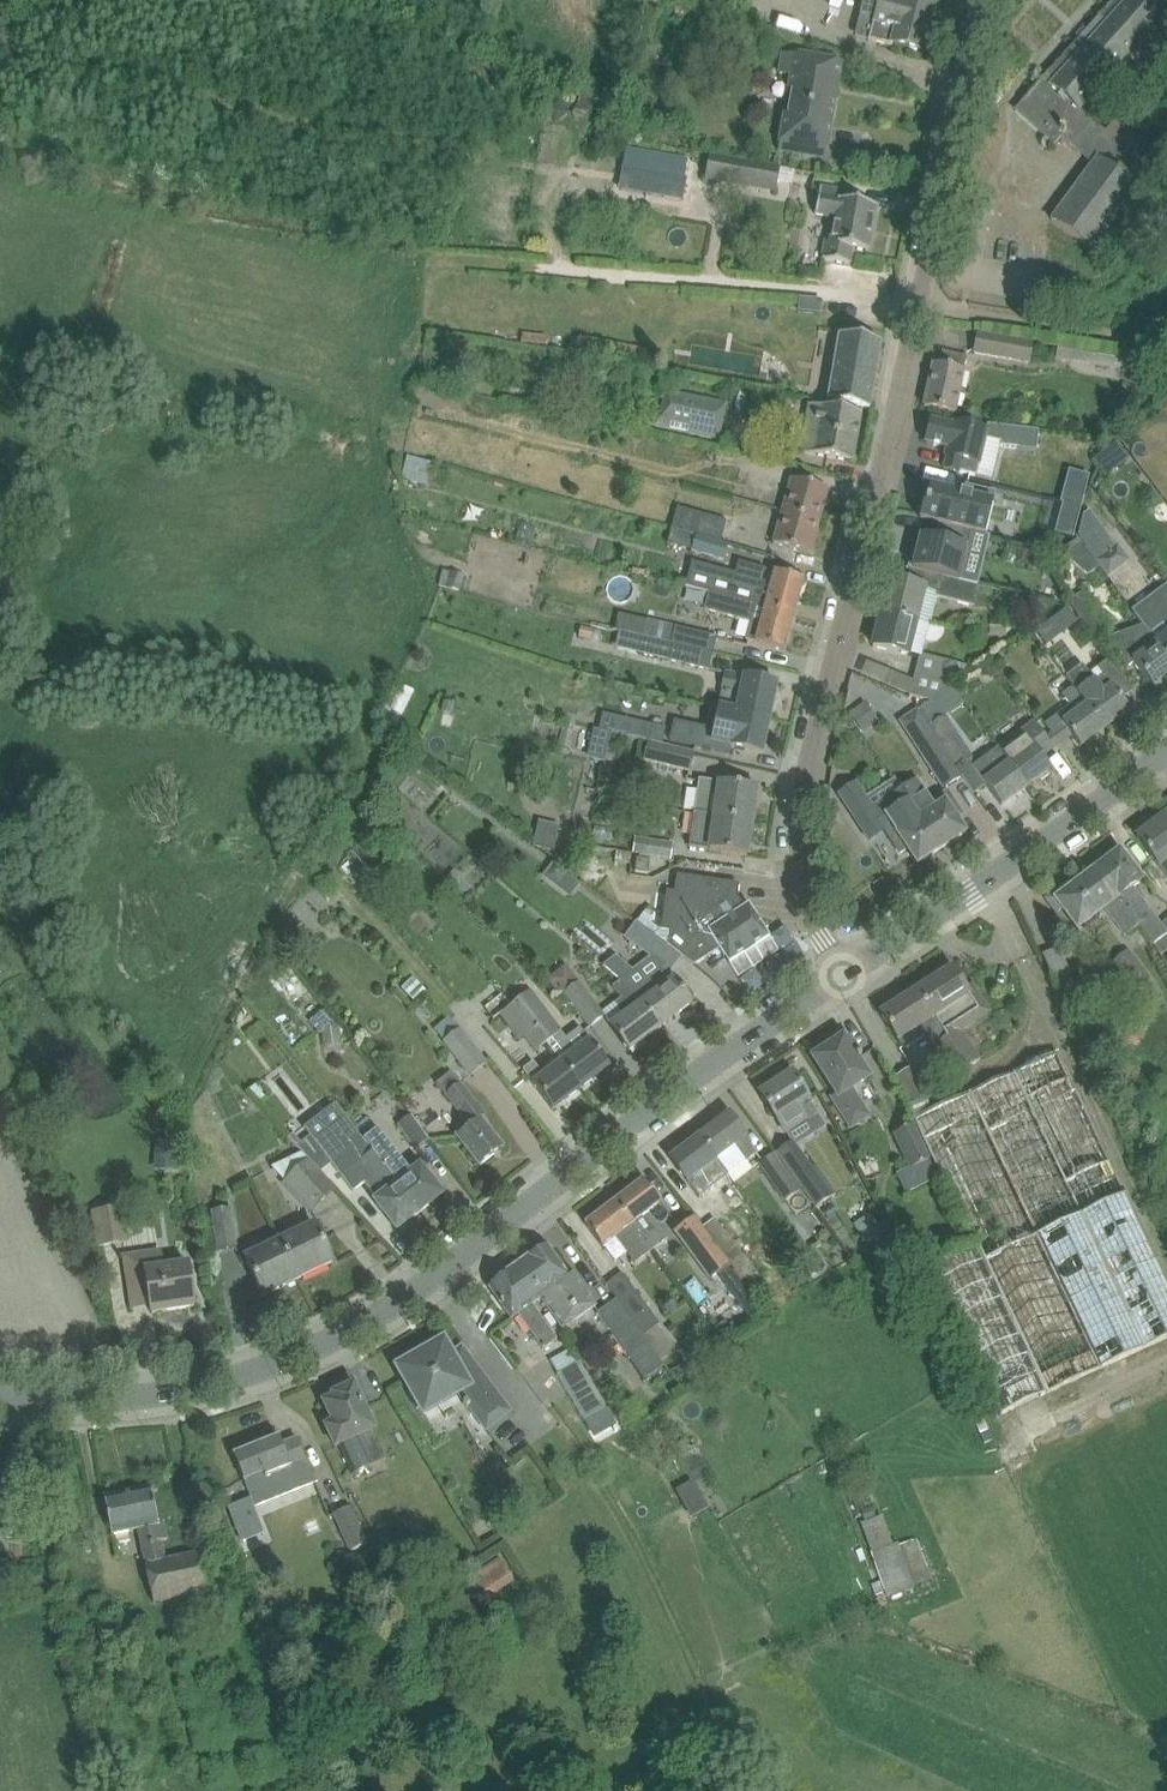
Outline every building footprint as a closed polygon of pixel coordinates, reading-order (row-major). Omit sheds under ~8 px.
[(860,14),(874,17),(868,41),(892,47),(893,44),(922,52),(935,5),(917,0),(864,0),(860,14)] [(1116,3),(1012,110),(1048,144),(1059,133),(1085,158),(1106,136),(1075,106),(1146,33),(1116,3)] [(828,142),(842,63),(783,53),(780,73),(791,75),(788,91),(793,91),(789,115),(784,114),(778,150),(797,153),(800,137),(828,142)] [(586,119),(592,104),(579,99),(573,114),(586,119)] [(559,100),(546,110),(556,122),(569,112),(559,100)] [(627,151),(624,168),(635,170),(632,186),(665,192),(664,197),(682,200),(686,178),(684,177),(687,161),(627,151)] [(723,159),(720,181),(776,191),(778,182),(780,168),(780,167),(724,157),(723,159)] [(1082,157),(1043,227),(1088,252),(1127,182),(1082,157)] [(868,251),(876,206),(852,202),(853,193),(821,187),(816,214),(835,217),(831,242),(826,241),(823,259),(850,264),(853,248),(868,251)] [(738,294),(736,318),(832,325),(833,301),(738,294)] [(870,409),(881,342),(839,335),(828,402),(870,409)] [(1003,337),(999,356),(1029,362),(1033,342),(1003,337)] [(1133,372),(1135,362),(1057,347),(1055,357),(1133,372)] [(963,371),(966,356),(942,351),(939,365),(934,363),(924,407),(955,413),(964,371),(963,371)] [(433,405),(437,391),(423,387),(419,401),(433,405)] [(453,402),(455,392),(445,390),(443,400),(453,402)] [(718,437),(725,405),(666,392),(659,425),(718,437)] [(807,413),(801,452),(829,457),(853,461),(861,413),(838,409),(814,405),(812,414),(807,413)] [(931,420),(926,442),(947,448),(945,455),(947,456),(944,468),(959,472),(960,471),(961,472),(976,475),(992,480),(1000,446),(1018,448),(1018,449),(1036,450),(1038,431),(987,425),(987,428),(986,430),(953,422),(953,423),(952,425),(931,420)] [(1117,441),(1106,449),(1118,466),(1129,458),(1117,441)] [(742,457),(739,468),(791,483),(792,478),(793,479),(795,471),(742,457)] [(422,483),(426,465),(410,461),(405,479),(422,483)] [(791,483),(783,511),(819,521),(828,489),(805,482),(793,479),(792,478),(791,483)] [(920,517),(920,519),(929,521),(939,524),(956,528),(971,531),(985,535),(996,492),(965,484),(962,494),(930,486),(928,495),(928,496),(925,495),(925,498),(924,498),(920,516),(920,517)] [(1064,486),(1060,502),(1063,503),(1082,507),(1085,491),(1064,486)] [(1061,509),(1055,534),(1074,539),(1082,507),(1063,503),(1061,509)] [(677,507),(672,528),(696,534),(721,541),(727,520),(677,507)] [(810,553),(819,521),(783,511),(774,543),(810,553)] [(1083,514),(1078,534),(1098,561),(1108,574),(1127,560),(1117,546),(1117,547),(1113,549),(1086,513),(1083,514)] [(521,524),(515,541),(530,545),(535,528),(521,524)] [(908,566),(908,568),(942,576),(959,580),(978,585),(981,576),(961,571),(967,547),(971,531),(956,528),(939,524),(938,528),(936,539),(921,535),(917,549),(913,548),(909,566),(908,566)] [(696,535),(692,551),(724,560),(728,544),(720,542),(721,541),(696,534),(695,535),(696,535)] [(692,562),(686,586),(709,593),(709,591),(794,615),(803,579),(780,573),(776,572),(773,584),(763,581),(766,569),(739,562),(735,574),(692,562)] [(462,592),(466,575),(446,569),(441,586),(462,592)] [(938,592),(937,597),(974,605),(979,585),(978,585),(959,580),(942,576),(938,592)] [(890,579),(881,613),(917,622),(930,625),(937,597),(938,592),(925,589),(926,588),(904,582),(890,579)] [(709,593),(704,609),(750,622),(745,638),(745,639),(756,642),(761,644),(784,650),(794,615),(709,591),(709,593)] [(1134,614),(1143,625),(1147,630),(1166,657),(1166,609),(1157,596),(1134,614)] [(1040,618),(1042,604),(1024,601),(1022,613),(1028,613),(1027,616),(1040,618)] [(1090,607),(1086,601),(1073,610),(1093,639),(1108,629),(1092,606),(1090,607)] [(1067,607),(1055,616),(1067,630),(1078,622),(1067,607)] [(931,625),(917,622),(881,613),(873,647),(909,656),(913,637),(927,641),(931,625)] [(713,653),(717,636),(675,626),(675,625),(648,618),(643,636),(713,653)] [(581,626),(579,637),(584,638),(592,640),(594,629),(581,626)] [(1105,638),(1127,667),(1133,662),(1140,671),(1154,691),(1166,681),(1166,657),(1147,630),(1133,640),(1130,635),(1127,637),(1123,632),(1105,638)] [(709,669),(713,653),(643,636),(639,653),(709,669)] [(913,680),(910,695),(931,700),(934,698),(952,684),(957,663),(920,653),(913,680)] [(1082,664),(1066,675),(1074,685),(1105,728),(1130,709),(1121,697),(1131,690),(1117,670),(1108,659),(1097,667),(1103,675),(1095,680),(1082,664)] [(770,718),(777,683),(726,672),(718,707),(770,718)] [(1080,746),(1105,728),(1074,685),(1062,694),(1070,705),(1045,724),(1060,744),(1071,735),(1080,746)] [(931,700),(920,708),(930,724),(931,725),(941,741),(942,742),(957,765),(955,766),(956,767),(955,767),(956,768),(974,792),(985,784),(1002,805),(1027,786),(998,749),(996,747),(975,764),(970,758),(973,756),(956,731),(946,715),(934,698),(931,700)] [(866,704),(851,716),(862,731),(877,719),(866,704)] [(674,720),(670,740),(730,753),(731,747),(739,748),(762,753),(770,718),(718,707),(714,729),(674,720)] [(621,716),(606,731),(612,732),(632,737),(648,740),(647,742),(662,745),(666,727),(651,723),(621,716)] [(1041,780),(1050,774),(1048,771),(1051,768),(1043,757),(1054,748),(1034,721),(998,749),(1027,786),(1039,777),(1041,780)] [(941,741),(922,753),(945,788),(961,777),(954,767),(955,766),(957,765),(942,742),(941,741)] [(647,742),(643,760),(689,770),(693,752),(662,745),(647,742)] [(401,792),(411,779),(399,769),(388,782),(401,792)] [(916,778),(902,788),(942,848),(966,832),(956,817),(962,813),(948,792),(932,802),(916,778)] [(718,782),(699,779),(694,813),(752,821),(757,787),(719,781),(718,782)] [(889,800),(873,810),(886,829),(884,830),(900,855),(908,850),(917,864),(942,848),(902,788),(888,797),(889,800)] [(865,798),(849,809),(869,839),(884,830),(886,829),(873,810),(865,798)] [(614,826),(616,808),(604,806),(601,824),(614,826)] [(747,856),(752,821),(694,813),(689,846),(709,849),(709,850),(747,856)] [(1137,837),(1158,865),(1159,865),(1166,876),(1166,823),(1163,817),(1137,837)] [(373,827),(362,838),(363,839),(371,848),(383,839),(373,827)] [(537,827),(534,844),(554,849),(558,832),(537,827)] [(574,835),(556,857),(566,865),(574,853),(577,855),(586,844),(582,841),(574,835)] [(671,858),(673,844),(635,838),(633,852),(671,858)] [(362,842),(352,851),(365,866),(375,858),(362,842)] [(1166,935),(1166,933),(1133,887),(1142,880),(1119,850),(1097,867),(1141,924),(1155,943),(1166,935)] [(630,862),(631,853),(617,851),(615,860),(630,862)] [(648,873),(650,860),(637,857),(635,871),(648,873)] [(555,864),(546,876),(554,882),(561,881),(567,873),(555,864)] [(1141,924),(1097,867),(1073,886),(1069,880),(1046,898),(1057,913),(1062,909),(1077,929),(1105,908),(1126,936),(1141,924)] [(463,896),(471,887),(454,870),(446,878),(463,896)] [(669,928),(667,944),(681,955),(682,956),(694,965),(720,948),(729,963),(738,976),(778,950),(770,937),(764,927),(755,914),(749,904),(744,907),(738,897),(733,896),(735,883),(677,875),(674,894),(680,895),(675,928),(669,928)] [(646,911),(637,922),(641,925),(656,936),(660,930),(651,923),(653,921),(650,919),(652,916),(646,911)] [(633,936),(630,939),(652,955),(654,957),(671,969),(681,955),(667,944),(656,936),(641,925),(633,936)] [(1128,951),(1113,963),(1134,991),(1136,989),(1150,979),(1128,951)] [(620,980),(625,984),(659,1029),(692,1003),(690,1001),(693,999),(693,995),(689,989),(684,988),(682,990),(673,979),(673,978),(670,974),(661,968),(649,960),(622,981),(620,980)] [(565,968),(549,981),(556,991),(563,993),(590,1028),(605,1016),(602,1011),(579,982),(577,983),(565,968)] [(965,989),(952,968),(917,990),(953,1046),(966,1068),(979,1060),(961,1032),(989,1013),(972,985),(965,989)] [(415,1002),(427,991),(413,976),(401,988),(415,1002)] [(613,1026),(611,1027),(615,1032),(629,1051),(659,1029),(625,984),(620,980),(619,980),(613,985),(621,996),(614,1001),(626,1016),(613,1026)] [(953,1046),(917,990),(881,1013),(904,1047),(925,1033),(939,1055),(953,1076),(966,1068),(953,1046)] [(530,991),(516,1002),(547,1043),(557,1036),(561,1032),(550,1018),(530,991)] [(516,1002),(501,1014),(522,1040),(526,1037),(537,1051),(547,1043),(516,1002)] [(324,1009),(309,1022),(320,1034),(322,1033),(324,1046),(325,1045),(334,1044),(341,1043),(342,1043),(340,1027),(324,1009)] [(470,1075),(486,1063),(450,1016),(434,1028),(470,1075)] [(547,1043),(561,1062),(562,1062),(581,1087),(610,1066),(595,1047),(590,1040),(588,1042),(578,1029),(566,1038),(561,1032),(557,1036),(547,1043)] [(816,1055),(813,1057),(837,1094),(833,1097),(846,1117),(853,1128),(872,1116),(855,1089),(872,1077),(864,1065),(866,1063),(861,1057),(849,1039),(845,1041),(843,1038),(840,1040),(838,1038),(827,1045),(829,1047),(824,1050),(816,1055)] [(1058,1054),(928,1110),(922,1097),(908,1106),(923,1139),(971,1239),(929,1262),(1001,1415),(1166,1339),(1166,1284),(1068,1076),(1067,1077),(1058,1054)] [(534,1062),(523,1070),(534,1083),(533,1083),(538,1090),(553,1109),(581,1087),(562,1062),(561,1062),(544,1075),(534,1062)] [(908,1106),(922,1097),(921,1096),(927,1092),(912,1067),(896,1077),(912,1102),(908,1105),(908,1106)] [(480,1166),(503,1148),(480,1119),(485,1115),(451,1071),(435,1083),(468,1126),(456,1135),(480,1166)] [(762,1092),(760,1093),(773,1113),(777,1119),(777,1118),(785,1131),(805,1117),(810,1125),(821,1117),(808,1099),(809,1098),(805,1092),(792,1072),(774,1084),(770,1082),(762,1088),(762,1092)] [(729,1114),(699,1136),(717,1160),(727,1173),(745,1159),(747,1162),(759,1152),(743,1133),(729,1114)] [(416,1149),(429,1139),(411,1115),(398,1124),(416,1149)] [(332,1163),(341,1176),(353,1191),(364,1183),(376,1198),(373,1200),(382,1211),(397,1230),(420,1212),(372,1151),(363,1140),(362,1138),(349,1122),(345,1117),(315,1141),(311,1136),(310,1136),(301,1143),(296,1147),(302,1153),(307,1159),(315,1167),(327,1158),(332,1163)] [(367,1118),(357,1126),(364,1134),(374,1126),(367,1118)] [(910,1168),(929,1159),(913,1125),(894,1134),(910,1168)] [(377,1129),(363,1140),(372,1151),(420,1212),(443,1194),(428,1175),(420,1164),(410,1172),(377,1129)] [(699,1136),(671,1158),(685,1177),(700,1197),(711,1189),(729,1175),(727,1173),(717,1160),(699,1136)] [(792,1141),(777,1152),(795,1178),(815,1207),(836,1193),(816,1163),(812,1166),(797,1145),(794,1140),(792,1141)] [(796,1215),(811,1205),(774,1153),(759,1163),(796,1215)] [(284,1180),(283,1182),(310,1211),(335,1189),(320,1173),(315,1167),(307,1159),(284,1180)] [(641,1181),(638,1177),(627,1185),(630,1189),(614,1201),(652,1251),(667,1239),(648,1214),(662,1203),(644,1179),(641,1181)] [(652,1251),(614,1201),(585,1223),(602,1246),(615,1236),(636,1263),(652,1251)] [(96,1248),(129,1243),(124,1207),(91,1211),(96,1248)] [(211,1210),(217,1251),(238,1248),(231,1207),(211,1210)] [(871,1215),(854,1226),(865,1245),(867,1244),(868,1245),(882,1237),(881,1235),(883,1234),(871,1215)] [(715,1218),(702,1228),(729,1265),(744,1283),(753,1298),(768,1288),(755,1268),(744,1253),(743,1254),(715,1218)] [(694,1219),(676,1232),(710,1279),(717,1274),(728,1266),(729,1265),(702,1228),(701,1228),(694,1219)] [(298,1278),(333,1261),(315,1226),(281,1243),(298,1278)] [(264,1295),(298,1278),(281,1243),(246,1260),(264,1295)] [(523,1262),(522,1263),(534,1280),(530,1283),(540,1298),(540,1297),(557,1322),(562,1329),(595,1305),(572,1274),(569,1276),(561,1265),(547,1245),(542,1248),(540,1249),(535,1252),(534,1254),(530,1257),(529,1258),(530,1258),(531,1260),(524,1264),(523,1263),(524,1263),(523,1262)] [(163,1268),(160,1251),(125,1256),(129,1283),(147,1281),(152,1313),(195,1306),(188,1264),(163,1268)] [(493,1283),(489,1286),(503,1306),(512,1319),(519,1314),(544,1349),(557,1339),(531,1304),(540,1298),(530,1283),(534,1280),(522,1263),(513,1269),(513,1270),(514,1270),(514,1271),(508,1276),(507,1275),(506,1274),(502,1277),(499,1278),(495,1281),(493,1283)] [(623,1272),(607,1284),(617,1298),(661,1359),(676,1347),(659,1324),(623,1272)] [(750,1297),(743,1302),(754,1318),(762,1312),(750,1297)] [(617,1298),(597,1312),(628,1355),(644,1379),(664,1366),(659,1360),(661,1359),(617,1298)] [(424,1352),(398,1367),(413,1393),(411,1394),(410,1393),(409,1394),(417,1409),(418,1408),(418,1407),(420,1405),(421,1407),(424,1412),(458,1393),(465,1402),(463,1403),(467,1408),(469,1406),(486,1430),(489,1428),(510,1412),(461,1347),(451,1355),(444,1341),(432,1347),(424,1352)] [(572,1348),(551,1360),(559,1374),(557,1375),(584,1420),(606,1407),(580,1362),(572,1348)] [(335,1397),(324,1402),(334,1423),(327,1427),(336,1446),(339,1445),(353,1475),(373,1466),(372,1464),(359,1435),(372,1430),(373,1429),(363,1407),(353,1385),(349,1387),(348,1385),(336,1390),(337,1393),(334,1394),(335,1397)] [(282,1444),(279,1437),(234,1456),(251,1499),(272,1492),(273,1495),(313,1478),(297,1438),(282,1444)] [(159,1523),(151,1488),(104,1498),(112,1535),(137,1530),(153,1605),(209,1593),(201,1553),(166,1560),(162,1541),(169,1539),(165,1522),(159,1523)] [(864,1495),(858,1498),(862,1507),(868,1504),(864,1495)] [(22,1535),(24,1505),(6,1503),(3,1533),(22,1535)] [(355,1559),(371,1552),(350,1507),(335,1513),(355,1559)] [(876,1517),(872,1507),(862,1511),(866,1521),(861,1522),(872,1552),(870,1553),(886,1599),(914,1589),(898,1543),(893,1545),(882,1515),(876,1517)] [(478,1604),(514,1580),(498,1557),(464,1579),(439,1597),(450,1613),(474,1597),(478,1604)]
